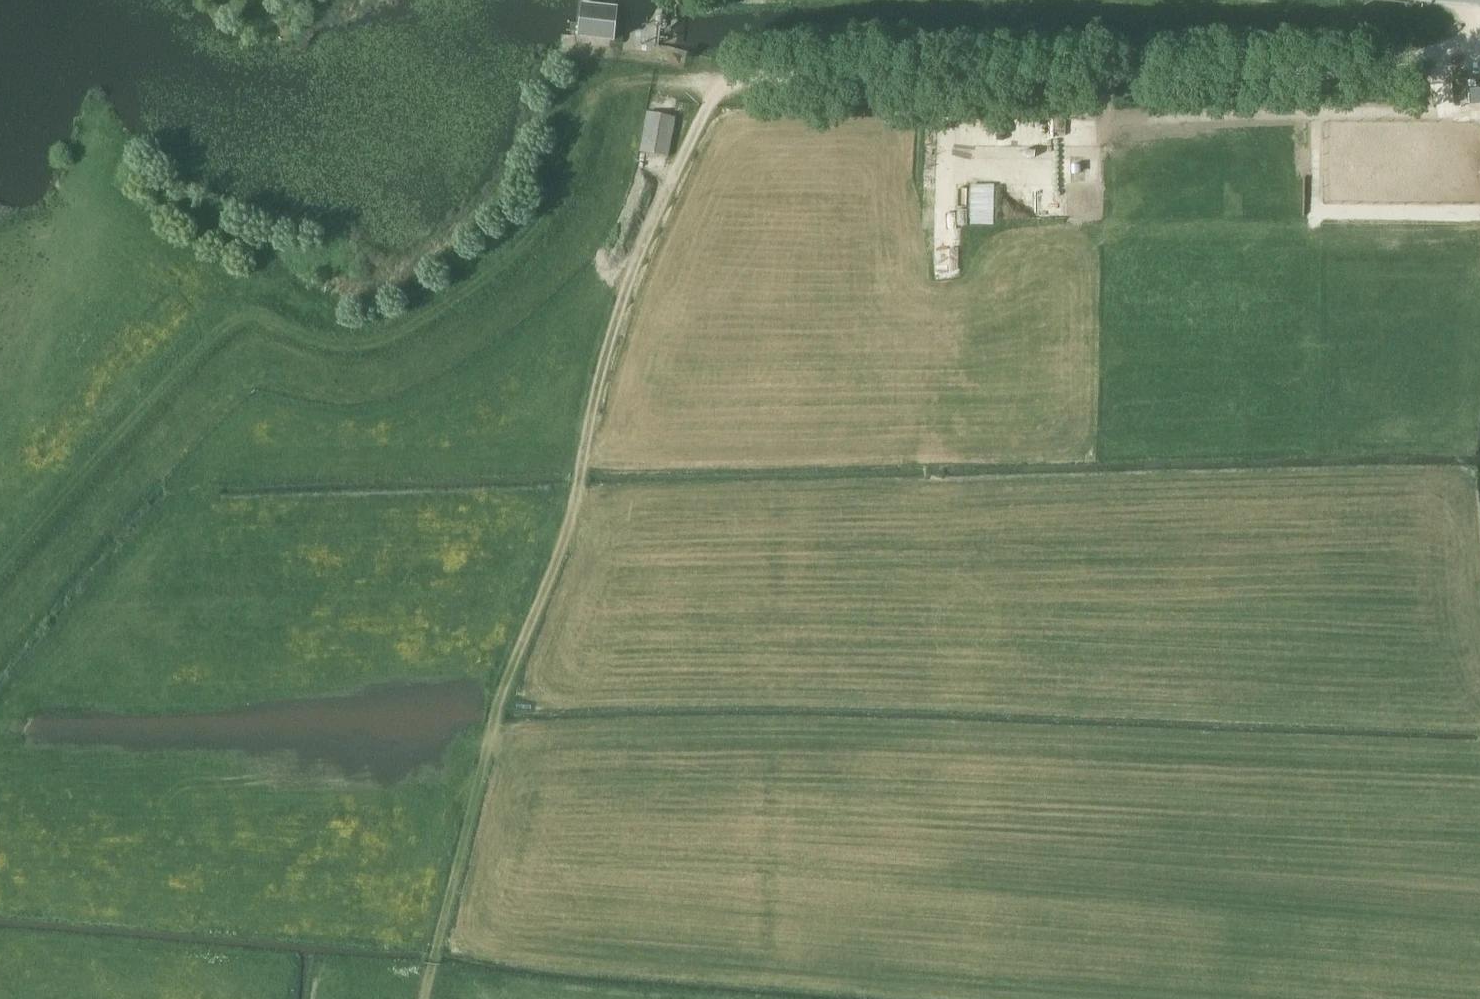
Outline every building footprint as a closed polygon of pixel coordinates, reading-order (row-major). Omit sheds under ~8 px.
[(605,6),(589,4),(589,5),(584,4),(581,37),(614,40),(617,8),(605,7),(605,6)] [(1470,89),(1471,103),(1479,102),(1479,88),(1470,89)] [(648,116),(644,157),(672,160),(677,120),(648,116)]
